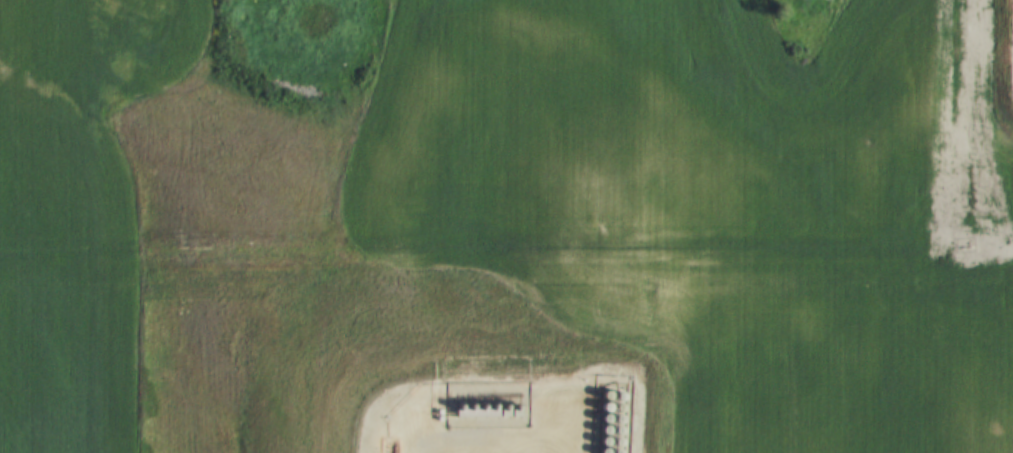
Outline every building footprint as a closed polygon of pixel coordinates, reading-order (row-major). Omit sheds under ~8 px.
[(601,403),(600,403),(598,403),(597,403),(596,402),(595,400),(594,399),(594,397),(595,396),(596,395),(597,394),(599,394),(600,394),(602,395),(603,396),(603,397),(604,399),(603,400),(602,402),(601,403)] [(614,403),(612,404),(611,404),(610,403),(608,403),(607,401),(607,400),(607,398),(608,397),(609,396),(610,395),(612,395),(613,395),(615,396),(616,397),(616,398),(616,400),(616,401),(615,402),(614,403)] [(601,414),(599,415),(598,415),(597,414),(595,413),(594,412),(594,410),(594,409),(595,408),(596,406),(597,406),(599,405),(600,406),(602,406),(603,407),(603,409),(603,410),(603,412),(602,413),(601,414)] [(500,415),(499,416),(497,416),(496,415),(495,414),(494,413),(494,411),(494,410),(494,409),(495,407),(497,407),(498,406),(500,407),(501,407),(502,408),(503,410),(503,411),(502,413),(502,414),(500,415)] [(511,415),(510,415),(508,415),(507,415),(506,414),(505,413),(505,411),(505,410),(505,408),(506,407),(508,406),(509,406),(511,406),(512,407),(513,408),(514,410),(514,411),(513,413),(513,414),(511,415)] [(613,415),(612,416),(610,416),(609,415),(608,414),(607,413),(607,411),(607,410),(607,409),(608,407),(610,407),(611,406),(613,407),(614,407),(615,408),(616,410),(616,411),(615,413),(615,414),(613,415)] [(466,416),(465,416),(463,416),(462,416),(461,415),(460,414),(459,412),(459,411),(460,409),(461,408),(462,407),(464,407),(465,407),(467,408),(468,409),(468,411),(469,412),(468,414),(467,415),(466,416)] [(478,416),(476,416),(475,416),(474,416),(472,415),(471,413),(471,412),(471,410),(472,409),(473,408),(474,407),(476,407),(477,407),(479,408),(480,409),(480,410),(480,412),(480,413),(479,415),(478,416)] [(490,416),(488,416),(487,416),(485,416),(484,415),(483,414),(483,412),(483,411),(484,409),(485,408),(486,407),(487,407),(489,407),(490,408),(491,409),(492,411),(492,412),(492,414),(491,415),(490,416)] [(454,417),(453,418),(451,418),(450,417),(449,416),(448,415),(448,413),(448,412),(448,411),(449,409),(451,409),(452,408),(454,409),(455,409),(456,410),(457,412),(457,413),(456,415),(456,416),(454,417)] [(600,426),(599,426),(597,426),(596,426),(595,425),(594,424),(593,422),(593,421),(594,419),(595,418),(596,417),(598,417),(599,417),(601,418),(602,419),(602,421),(603,422),(602,424),(601,425),(600,426)] [(613,426),(611,427),(610,427),(608,426),(607,425),(606,424),(606,423),(606,421),(607,420),(608,419),(609,418),(611,418),(612,418),(614,419),(615,420),(615,421),(615,423),(615,424),(614,425),(613,426)] [(600,437),(598,438),(597,438),(596,437),(594,436),(593,435),(593,434),(593,432),(594,431),(595,430),(596,429),(598,429),(599,429),(601,430),(602,431),(602,432),(602,434),(602,435),(601,436),(600,437)] [(612,438),(611,439),(609,439),(608,438),(607,437),(606,436),(605,435),(605,433),(606,432),(607,431),(608,430),(610,430),(611,430),(613,431),(614,432),(614,433),(615,435),(614,436),(613,437),(612,438)] [(599,449),(597,449),(596,449),(594,449),(593,448),(592,446),(592,445),(592,443),(593,442),(594,441),(595,440),(597,440),(598,440),(600,441),(601,442),(601,443),(601,445),(601,446),(600,448),(599,449)] [(612,449),(611,450),(609,450),(608,449),(607,449),(606,447),(605,446),(605,444),(606,443),(607,442),(608,441),(610,441),(611,441),(613,442),(614,443),(614,444),(615,446),(614,447),(613,448),(612,449)]
